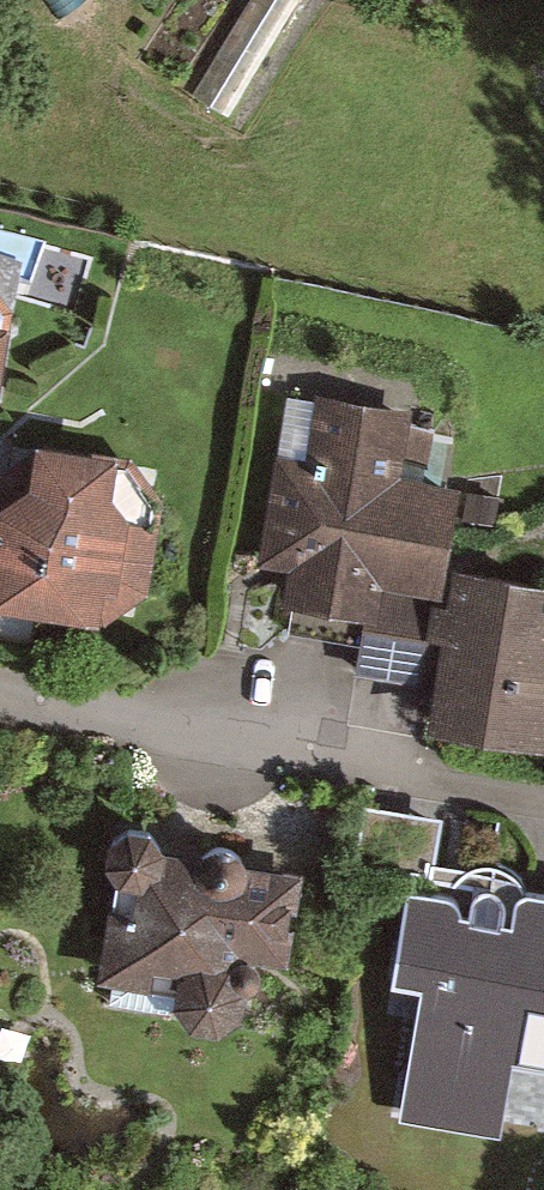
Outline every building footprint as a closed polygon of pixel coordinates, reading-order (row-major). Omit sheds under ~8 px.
[(189,95),(227,118),(298,0),(247,0),(189,95)] [(15,306),(0,285),(0,384),(15,306)] [(441,633),(452,561),(465,475),(432,470),(438,426),(412,422),(415,404),(318,389),(317,399),(289,394),(280,451),(276,450),(259,563),(290,568),(286,599),(363,610),(361,621),(441,633)] [(106,621),(150,592),(165,499),(132,453),(118,450),(35,436),(33,450),(0,471),(0,604),(106,621)] [(452,561),(441,633),(425,728),(543,746),(543,600),(542,599),(543,586),(543,575),(452,561)] [(437,857),(444,814),(365,801),(355,863),(409,871),(391,978),(420,982),(398,1120),(504,1137),(516,1062),(543,1067),(543,885),(525,881),(520,869),(504,860),(489,858),(468,864),(437,857)] [(117,876),(98,978),(175,989),(176,1002),(191,1026),(222,1029),(247,1014),(247,988),(261,985),(263,973),(269,960),(289,961),(303,867),(249,858),(236,845),(213,841),(199,850),(167,846),(153,825),(129,821),(107,836),(107,863),(117,876)]
